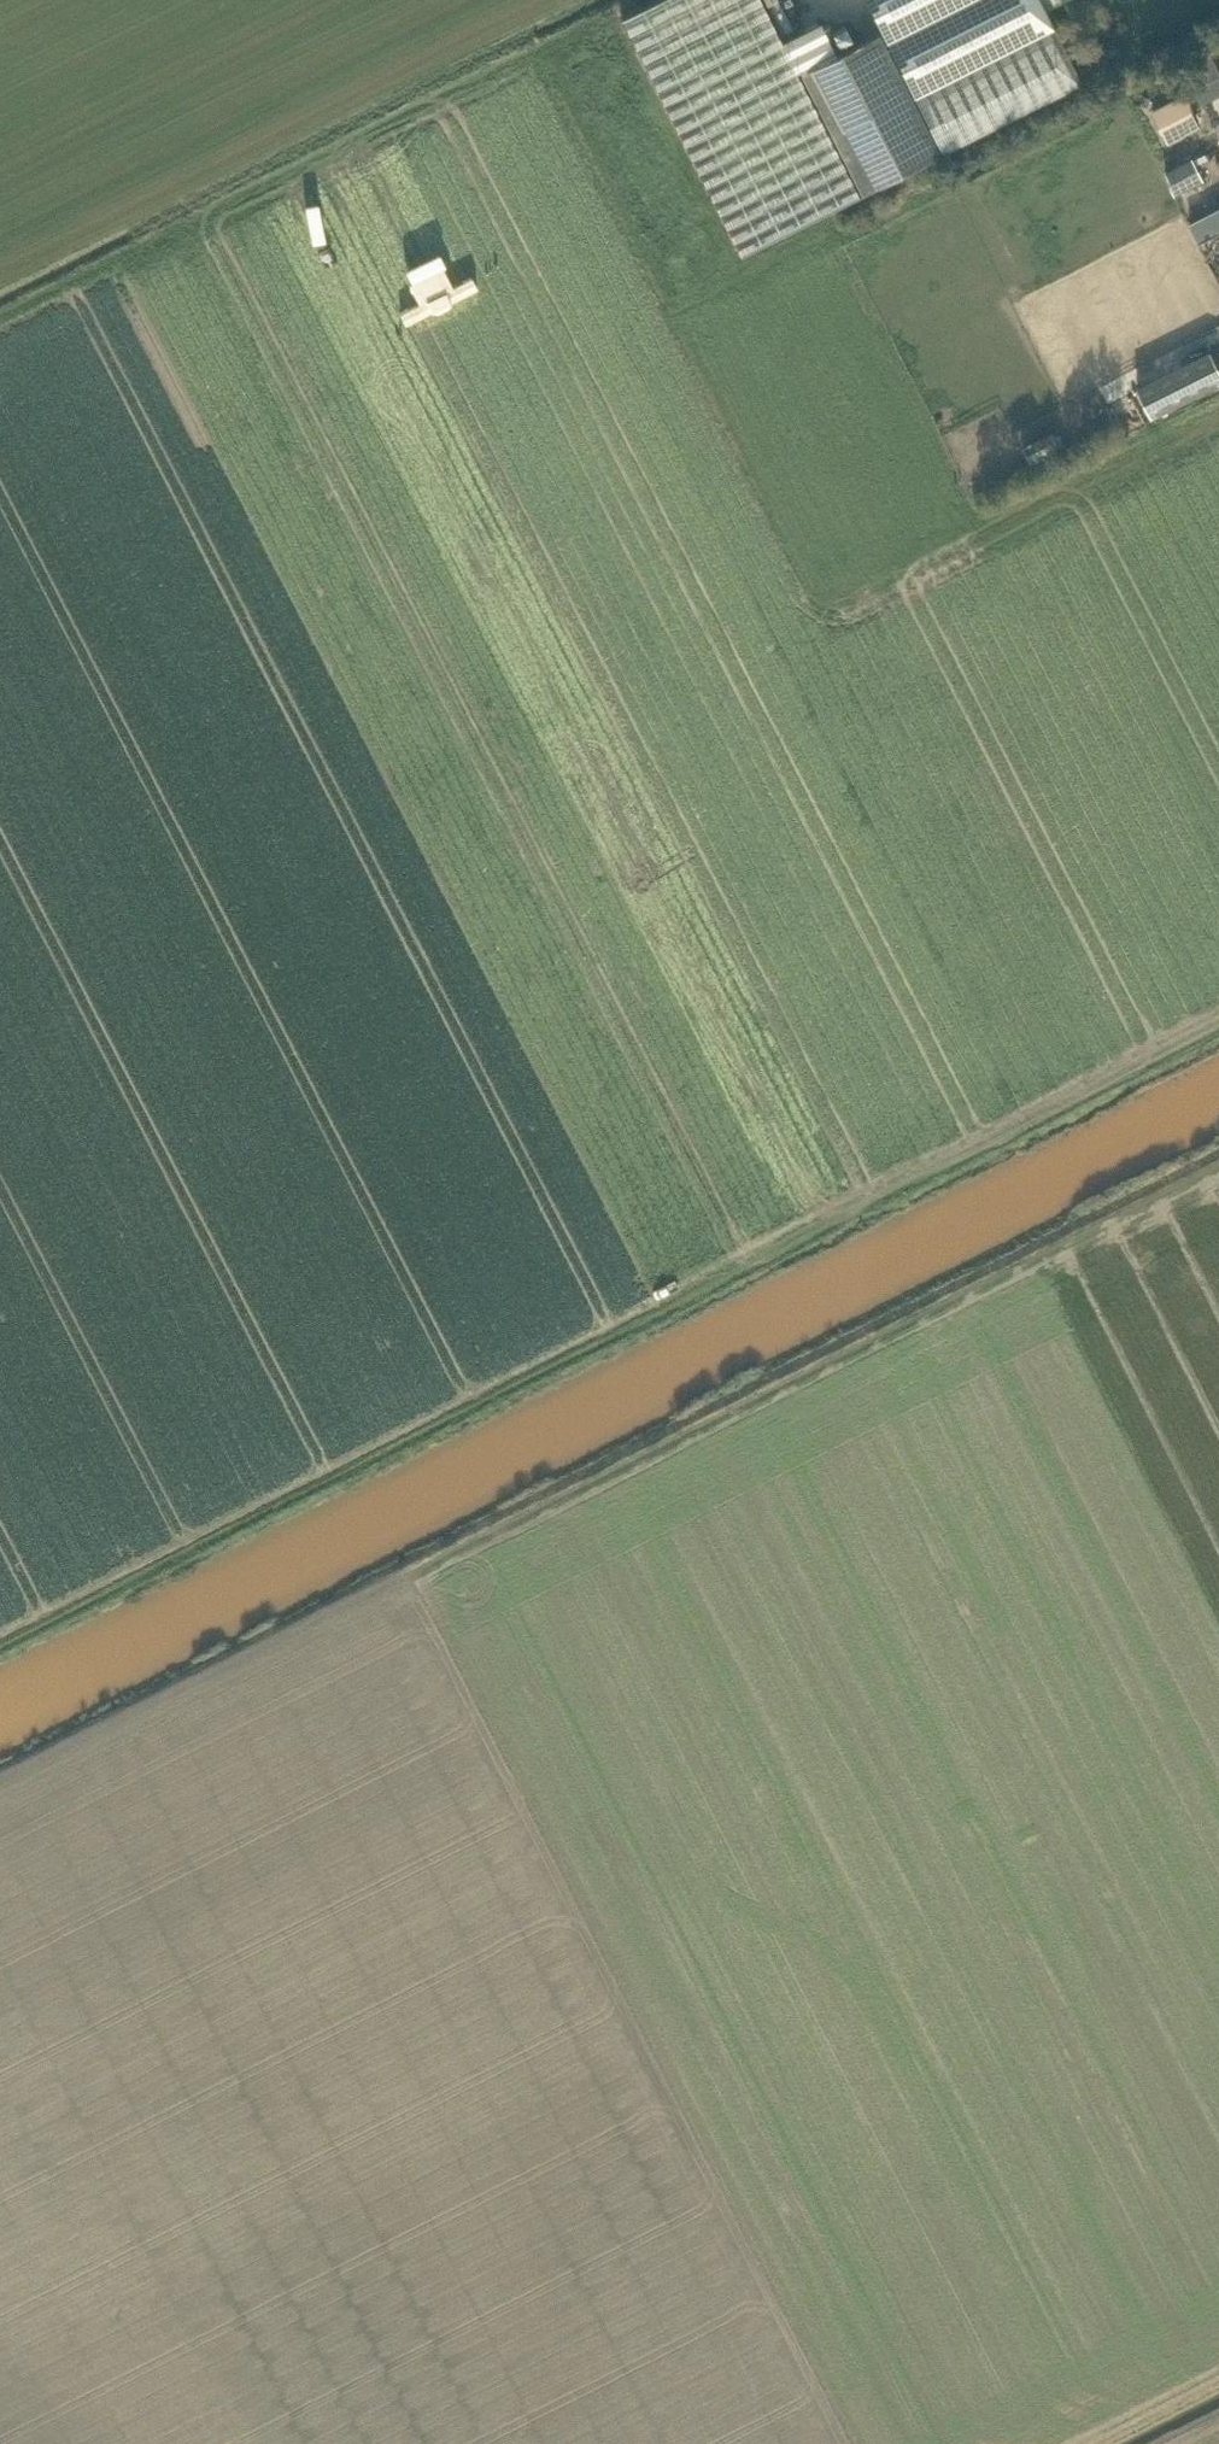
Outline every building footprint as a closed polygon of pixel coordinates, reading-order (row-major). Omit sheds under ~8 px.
[(618,15),(739,255),(857,195),(796,74),(833,56),(817,24),(780,43),(758,0),(647,0),(618,15)] [(879,31),(877,33),(938,154),(1080,83),(1038,0),(863,0),(879,31)] [(857,195),(938,154),(877,33),(796,74),(857,195)] [(1106,61),(1082,73),(1089,88),(1114,76),(1106,61)] [(1165,144),(1199,127),(1183,94),(1149,111),(1165,144)] [(1174,194),(1203,179),(1192,157),(1163,172),(1174,194)] [(1190,225),(1200,244),(1218,234),(1218,211),(1190,225)] [(1218,338),(1218,329),(1213,318),(1186,332),(1196,351),(1218,338)] [(1150,418),(1218,383),(1218,372),(1209,352),(1136,389),(1150,418)]
